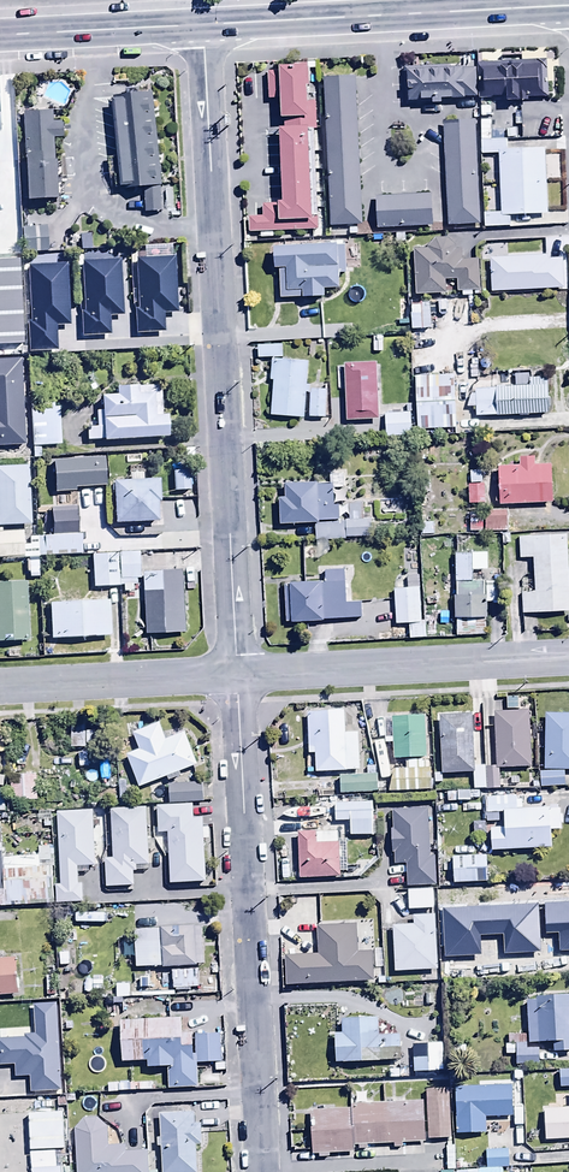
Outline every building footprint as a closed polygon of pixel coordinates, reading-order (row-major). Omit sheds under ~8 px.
[(553,68),(415,72),(416,106),(554,102),(553,68)] [(310,72),(279,73),(283,208),(256,208),(257,236),(314,234),(310,72)] [(362,78),(326,79),(331,228),(366,227),(362,78)] [(153,89),(113,93),(125,191),(164,187),(153,89)] [(57,114),(22,115),(25,203),(59,202),(57,114)] [(480,125),(450,126),(454,233),(483,233),(480,125)] [(552,153),(503,155),(505,224),(554,223),(552,153)] [(433,202),(381,204),(382,232),(434,230),(433,202)] [(45,226),(22,228),(23,253),(47,252),(45,226)] [(353,304),(350,242),(271,246),(274,308),(353,304)] [(487,252),(416,256),(419,297),(489,294),(487,252)] [(492,261),(494,302),(568,298),(568,257),(492,261)] [(170,326),(169,282),(133,283),(134,327),(170,326)] [(24,300),(0,300),(1,349),(25,349),(24,300)] [(431,300),(411,301),(413,330),(432,329),(431,300)] [(382,336),(371,337),(373,352),(383,351),(382,336)] [(283,345),(258,345),(258,356),(283,356),(283,345)] [(318,424),(320,365),(284,364),(282,423),(318,424)] [(386,367),(352,368),(353,421),(387,420),(386,367)] [(453,373),(414,375),(417,431),(457,429),(453,373)] [(484,423),(560,420),(558,381),(482,384),(484,423)] [(105,449),(172,442),(166,388),(100,394),(105,449)] [(52,398),(31,398),(32,447),(58,447),(57,408),(52,408),(52,398)] [(0,434),(0,458),(29,457),(28,433),(0,434)] [(56,466),(60,503),(111,496),(107,460),(56,466)] [(4,545),(6,564),(45,560),(36,466),(0,469),(0,545),(4,545)] [(501,469),(503,511),(562,509),(560,467),(501,469)] [(188,470),(171,471),(172,489),(189,488),(188,470)] [(470,484),(468,484),(468,504),(486,503),(485,482),(482,483),(482,470),(470,471),(470,484)] [(163,481),(117,484),(120,531),(166,529),(163,481)] [(280,486),(283,534),(344,529),(341,481),(280,486)] [(416,482),(417,493),(431,492),(431,481),(416,482)] [(435,522),(421,522),(421,535),(435,535),(435,522)] [(524,541),(531,620),(568,616),(568,537),(524,541)] [(149,590),(152,642),(194,640),(191,571),(152,574),(151,555),(95,558),(97,593),(149,590)] [(494,556),(458,555),(457,601),(493,601),(494,556)] [(288,586),(289,628),(371,626),(371,605),(356,606),(355,585),(350,585),(349,571),(326,572),(327,585),(288,586)] [(405,585),(394,586),(397,638),(426,636),(425,621),(420,621),(418,575),(404,576),(405,585)] [(2,654),(36,651),(31,584),(0,587),(0,625),(2,654)] [(58,649),(118,645),(115,601),(55,605),(58,649)] [(507,711),(494,712),(495,766),(487,766),(488,788),(500,788),(500,769),(531,769),(529,710),(518,710),(517,695),(506,696),(507,711)] [(357,734),(344,735),(344,711),(307,712),(306,737),(306,754),(314,754),(314,771),(358,771),(357,734)] [(547,713),(544,773),(540,773),(540,788),(562,788),(563,771),(568,771),(568,714),(547,713)] [(472,714),(439,715),(441,773),(471,772),(472,790),(486,790),(485,765),(474,765),(472,714)] [(428,715),(391,716),(394,759),(404,758),(405,769),(416,768),(415,758),(430,757),(428,715)] [(93,746),(93,721),(70,721),(70,746),(93,746)] [(125,755),(139,787),(164,776),(166,781),(180,775),(179,771),(198,763),(184,732),(167,739),(160,722),(131,734),(138,749),(125,755)] [(108,779),(107,757),(94,758),(94,772),(99,772),(99,779),(108,779)] [(365,774),(340,775),(340,794),(377,794),(377,774),(375,774),(374,767),(365,767),(365,774)] [(430,768),(393,770),(389,791),(430,790),(430,768)] [(169,805),(192,804),(211,803),(210,792),(202,793),(202,783),(168,784),(169,805)] [(478,791),(447,792),(447,802),(471,802),(471,799),(478,799),(478,791)] [(490,828),(491,851),(552,849),(552,831),(560,831),(559,807),(525,808),(524,799),(515,800),(515,796),(485,797),(486,822),(499,822),(499,814),(503,813),(503,827),(490,828)] [(335,803),(335,821),(372,821),(372,803),(335,803)] [(192,804),(169,805),(156,805),(157,833),(167,832),(169,884),(205,882),(203,818),(193,818),(192,804)] [(149,812),(146,812),(146,808),(111,808),(112,859),(105,859),(106,887),(133,887),(132,872),(147,872),(147,865),(155,865),(155,842),(150,842),(149,812)] [(427,809),(392,810),(392,828),(390,829),(391,854),(394,854),(394,865),(406,864),(406,886),(436,885),(435,856),(429,856),(427,809)] [(92,810),(56,811),(60,885),(55,885),(56,904),(84,903),(83,884),(78,884),(77,866),(94,865),(92,810)] [(485,822),(472,822),(472,836),(485,836),(485,822)] [(347,859),(347,832),(298,832),(298,878),(340,878),(339,859),(347,859)] [(26,902),(53,901),(52,847),(38,847),(39,855),(1,857),(2,893),(3,907),(26,906),(26,902)] [(486,856),(452,857),(452,886),(487,885),(486,856)] [(433,889),(407,890),(407,909),(434,908),(433,889)] [(317,901),(297,902),(297,913),(317,913),(317,901)] [(449,905),(449,918),(465,918),(465,905),(449,905)] [(518,941),(519,962),(562,961),(561,942),(551,943),(550,915),(534,916),(534,907),(521,907),(521,921),(514,921),(514,928),(507,928),(508,942),(518,941)] [(392,926),(394,972),(438,970),(435,916),(414,917),(414,925),(392,926)] [(284,956),(285,986),(374,981),(372,952),(357,953),(356,924),(316,926),(318,954),(284,956)] [(161,927),(162,967),(199,966),(198,926),(161,927)] [(162,967),(161,927),(133,928),(135,968),(162,967)] [(73,948),(60,948),(60,960),(73,960),(73,948)] [(514,957),(485,958),(487,979),(515,978),(514,957)] [(0,959),(0,996),(19,995),(16,958),(0,959)] [(55,965),(44,965),(45,995),(56,995),(55,965)] [(198,968),(171,969),(171,989),(198,988),(198,968)] [(132,977),(132,989),(149,989),(149,977),(132,977)] [(528,1044),(553,1043),(553,1052),(568,1051),(568,994),(526,995),(528,1044)] [(182,1016),(168,1016),(168,1019),(120,1020),(121,1061),(146,1061),(146,1066),(167,1066),(168,1088),(198,1087),(197,1064),(214,1063),(214,1071),(225,1071),(225,1062),(221,1062),(220,1033),(182,1034),(182,1016)] [(334,1033),(335,1063),(401,1060),(400,1035),(387,1035),(386,1030),(382,1030),(381,1022),(378,1023),(378,1017),(341,1019),(342,1033),(334,1033)] [(527,1049),(526,1033),(509,1034),(510,1044),(505,1044),(505,1055),(515,1055),(515,1066),(548,1065),(547,1048),(527,1049)] [(443,1043),(412,1044),(412,1072),(443,1072),(443,1043)] [(10,1076),(9,1060),(0,1060),(0,1076),(10,1076)] [(560,1087),(568,1087),(568,1070),(559,1071),(560,1087)] [(511,1085),(454,1086),(455,1133),(486,1132),(486,1118),(512,1117),(511,1085)] [(426,1090),(428,1139),(451,1138),(448,1089),(426,1090)] [(59,1099),(45,1100),(46,1117),(60,1116),(59,1099)] [(425,1142),(423,1100),(351,1104),(351,1109),(310,1111),(312,1155),(319,1155),(319,1158),(329,1158),(329,1155),(354,1153),(353,1146),(358,1146),(358,1150),(367,1150),(367,1145),(393,1144),(394,1148),(402,1148),(402,1144),(425,1142)] [(545,1140),(568,1138),(568,1107),(541,1109),(541,1113),(544,1113),(545,1140)] [(160,1146),(161,1171),(197,1171),(196,1145),(201,1144),(200,1122),(195,1122),(195,1111),(158,1112),(159,1137),(156,1137),(156,1147),(160,1146)] [(97,1118),(84,1119),(73,1130),(75,1171),(147,1171),(146,1150),(126,1151),(125,1144),(108,1145),(107,1126),(97,1118)] [(486,1149),(486,1168),(508,1167),(507,1149),(486,1149)]
